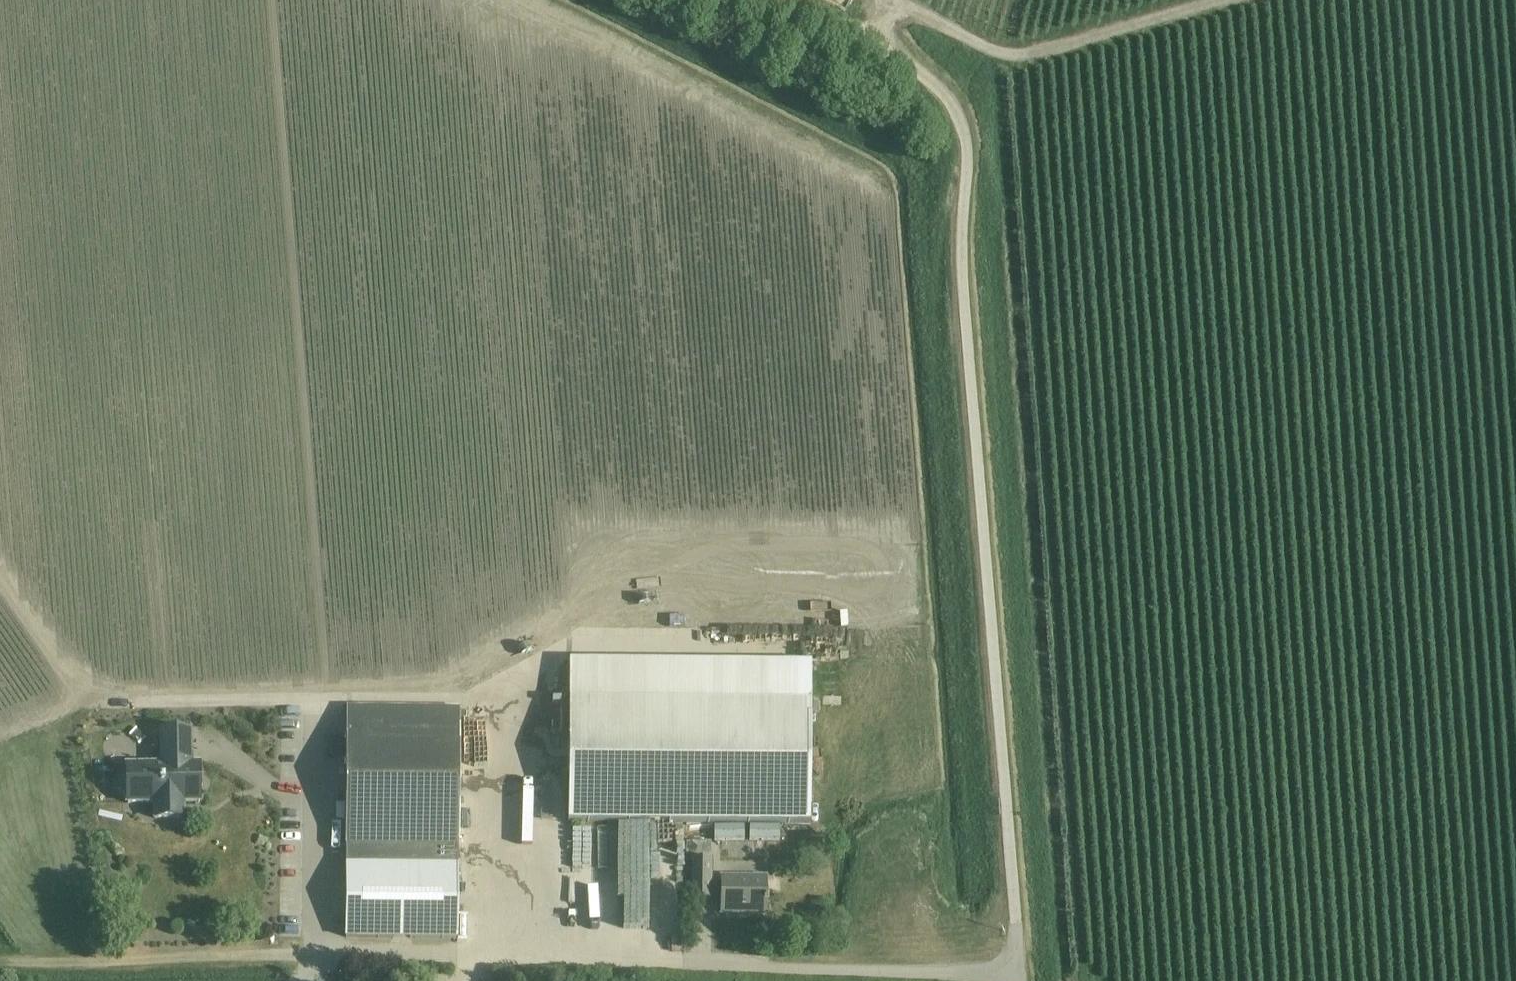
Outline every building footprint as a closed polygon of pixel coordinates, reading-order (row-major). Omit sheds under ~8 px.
[(570,662),(568,822),(810,824),(811,664),(570,662)] [(458,938),(459,709),(347,708),(345,938),(458,938)] [(127,765),(127,784),(128,804),(155,803),(155,819),(184,819),(184,803),(200,802),(199,764),(191,764),(191,731),(162,732),(162,765),(127,765)] [(745,828),(715,827),(715,842),(745,842),(745,828)] [(780,828),(750,828),(750,842),(779,842),(780,828)] [(686,843),(686,854),(711,854),(712,843),(686,843)] [(712,900),(713,860),(692,859),(691,899),(712,900)] [(766,914),(766,894),(766,879),(722,879),(721,914),(766,914)] [(663,929),(662,910),(652,910),(653,930),(663,929)]
